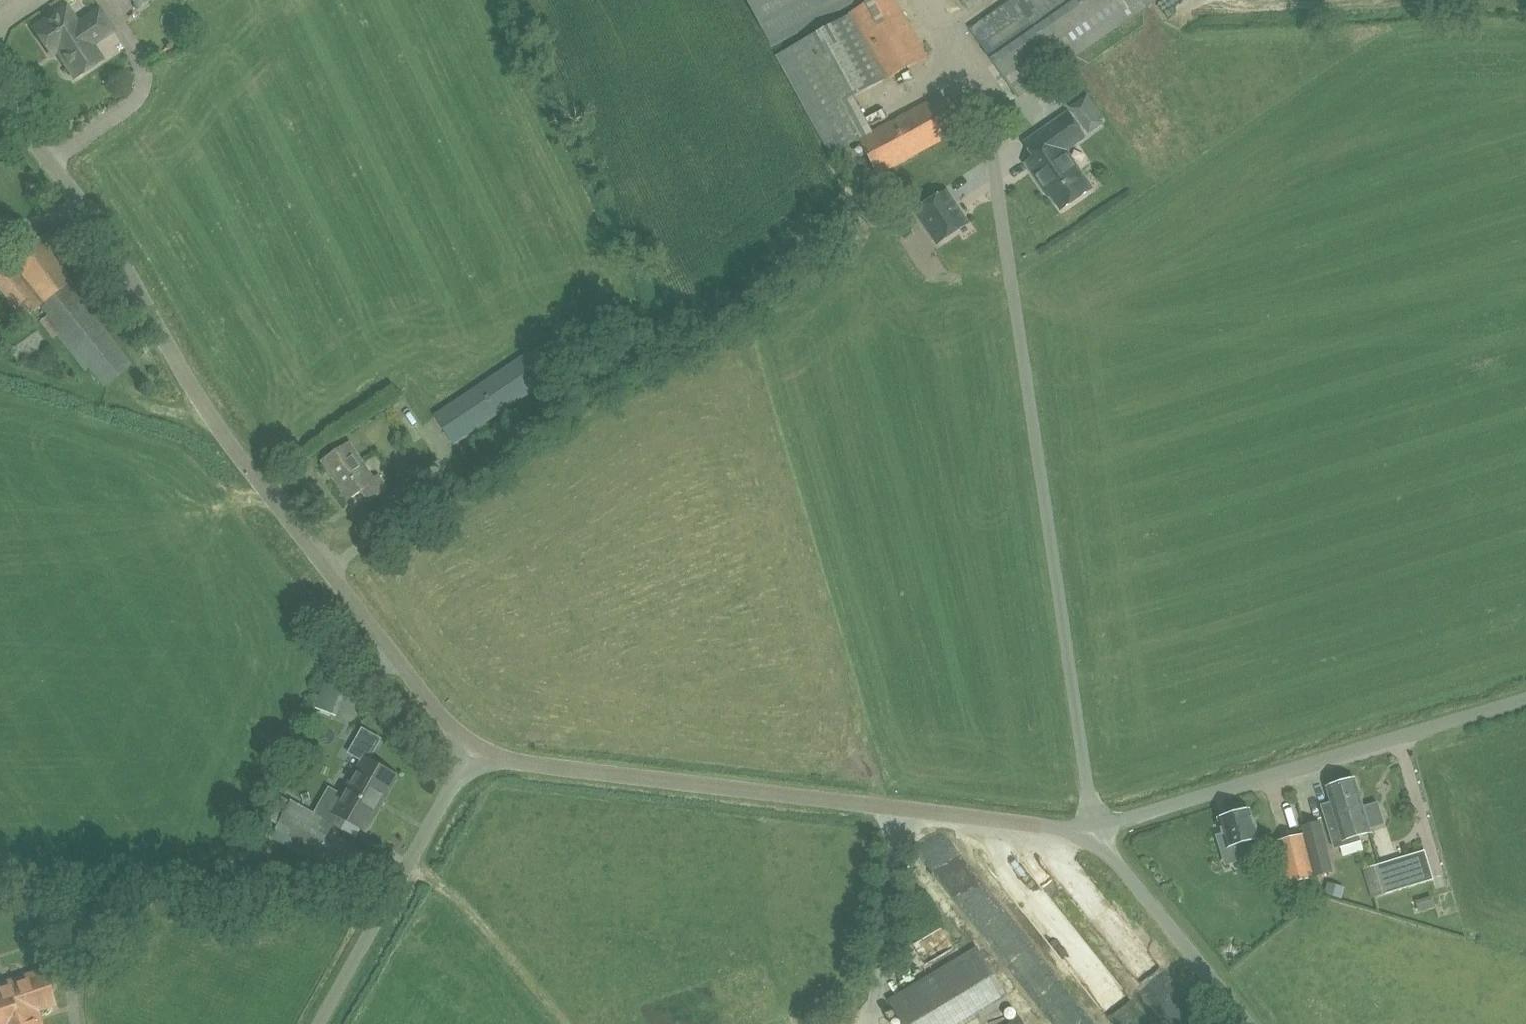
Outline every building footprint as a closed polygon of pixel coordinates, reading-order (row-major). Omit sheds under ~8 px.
[(137,8),(150,0),(132,0),(137,8)] [(855,0),(748,0),(773,45),(855,0)] [(897,0),(873,0),(847,14),(848,16),(883,80),(928,57),(897,0)] [(967,8),(979,0),(961,0),(967,8)] [(971,29),(1018,95),(1117,27),(1116,26),(1098,0),(1013,0),(971,29)] [(1116,26),(1153,0),(1098,0),(1116,26)] [(66,5),(32,27),(50,55),(56,51),(74,77),(101,59),(91,44),(112,30),(98,8),(77,22),(66,5)] [(1103,115),(1087,93),(1071,104),(1089,130),(1104,119),(1101,116),(1103,115)] [(859,138),(877,173),(960,129),(942,94),(874,130),(859,138)] [(1064,150),(1084,136),(1068,114),(1026,143),(1041,164),(1032,171),(1044,188),(1047,186),(1062,208),(1091,188),(1064,150)] [(938,241),(966,222),(945,191),(917,210),(938,241)] [(38,239),(9,262),(42,303),(66,284),(71,280),(38,239)] [(0,269),(0,288),(24,318),(40,305),(42,303),(9,262),(0,269)] [(42,303),(40,305),(104,385),(131,364),(66,284),(42,303)] [(532,359),(438,422),(458,450),(490,428),(486,422),(547,381),(532,359)] [(373,478),(350,443),(323,460),(349,499),(363,490),(370,500),(387,489),(378,475),(373,478)] [(397,775),(366,757),(350,784),(381,802),(397,775)] [(1355,778),(1327,786),(1332,801),(1335,814),(1347,811),(1348,818),(1355,816),(1361,834),(1371,831),(1355,778)] [(381,802),(350,784),(344,795),(330,787),(315,813),(293,801),(278,828),(319,851),(334,824),(332,823),(338,814),(366,830),(381,802)] [(1322,804),(1335,847),(1360,840),(1359,835),(1361,834),(1355,816),(1348,818),(1347,811),(1335,814),(1332,801),(1322,804)] [(1257,837),(1248,810),(1220,818),(1225,834),(1219,836),(1227,864),(1243,859),(1238,843),(1257,837)] [(1302,825),(1304,833),(1315,878),(1317,877),(1317,876),(1335,871),(1321,820),(1302,825)] [(1273,841),(1284,884),(1285,885),(1315,878),(1304,833),(1273,841)] [(951,889),(980,872),(965,846),(936,863),(951,889)] [(1425,849),(1381,863),(1390,892),(1435,879),(1425,849)] [(1381,863),(1364,868),(1373,897),(1390,892),(1381,863)] [(42,971),(0,985),(0,1023),(38,1023),(33,1010),(53,1003),(42,971)] [(1001,1014),(991,993),(984,997),(980,989),(911,1022),(912,1023),(980,1023),(1001,1014)]
